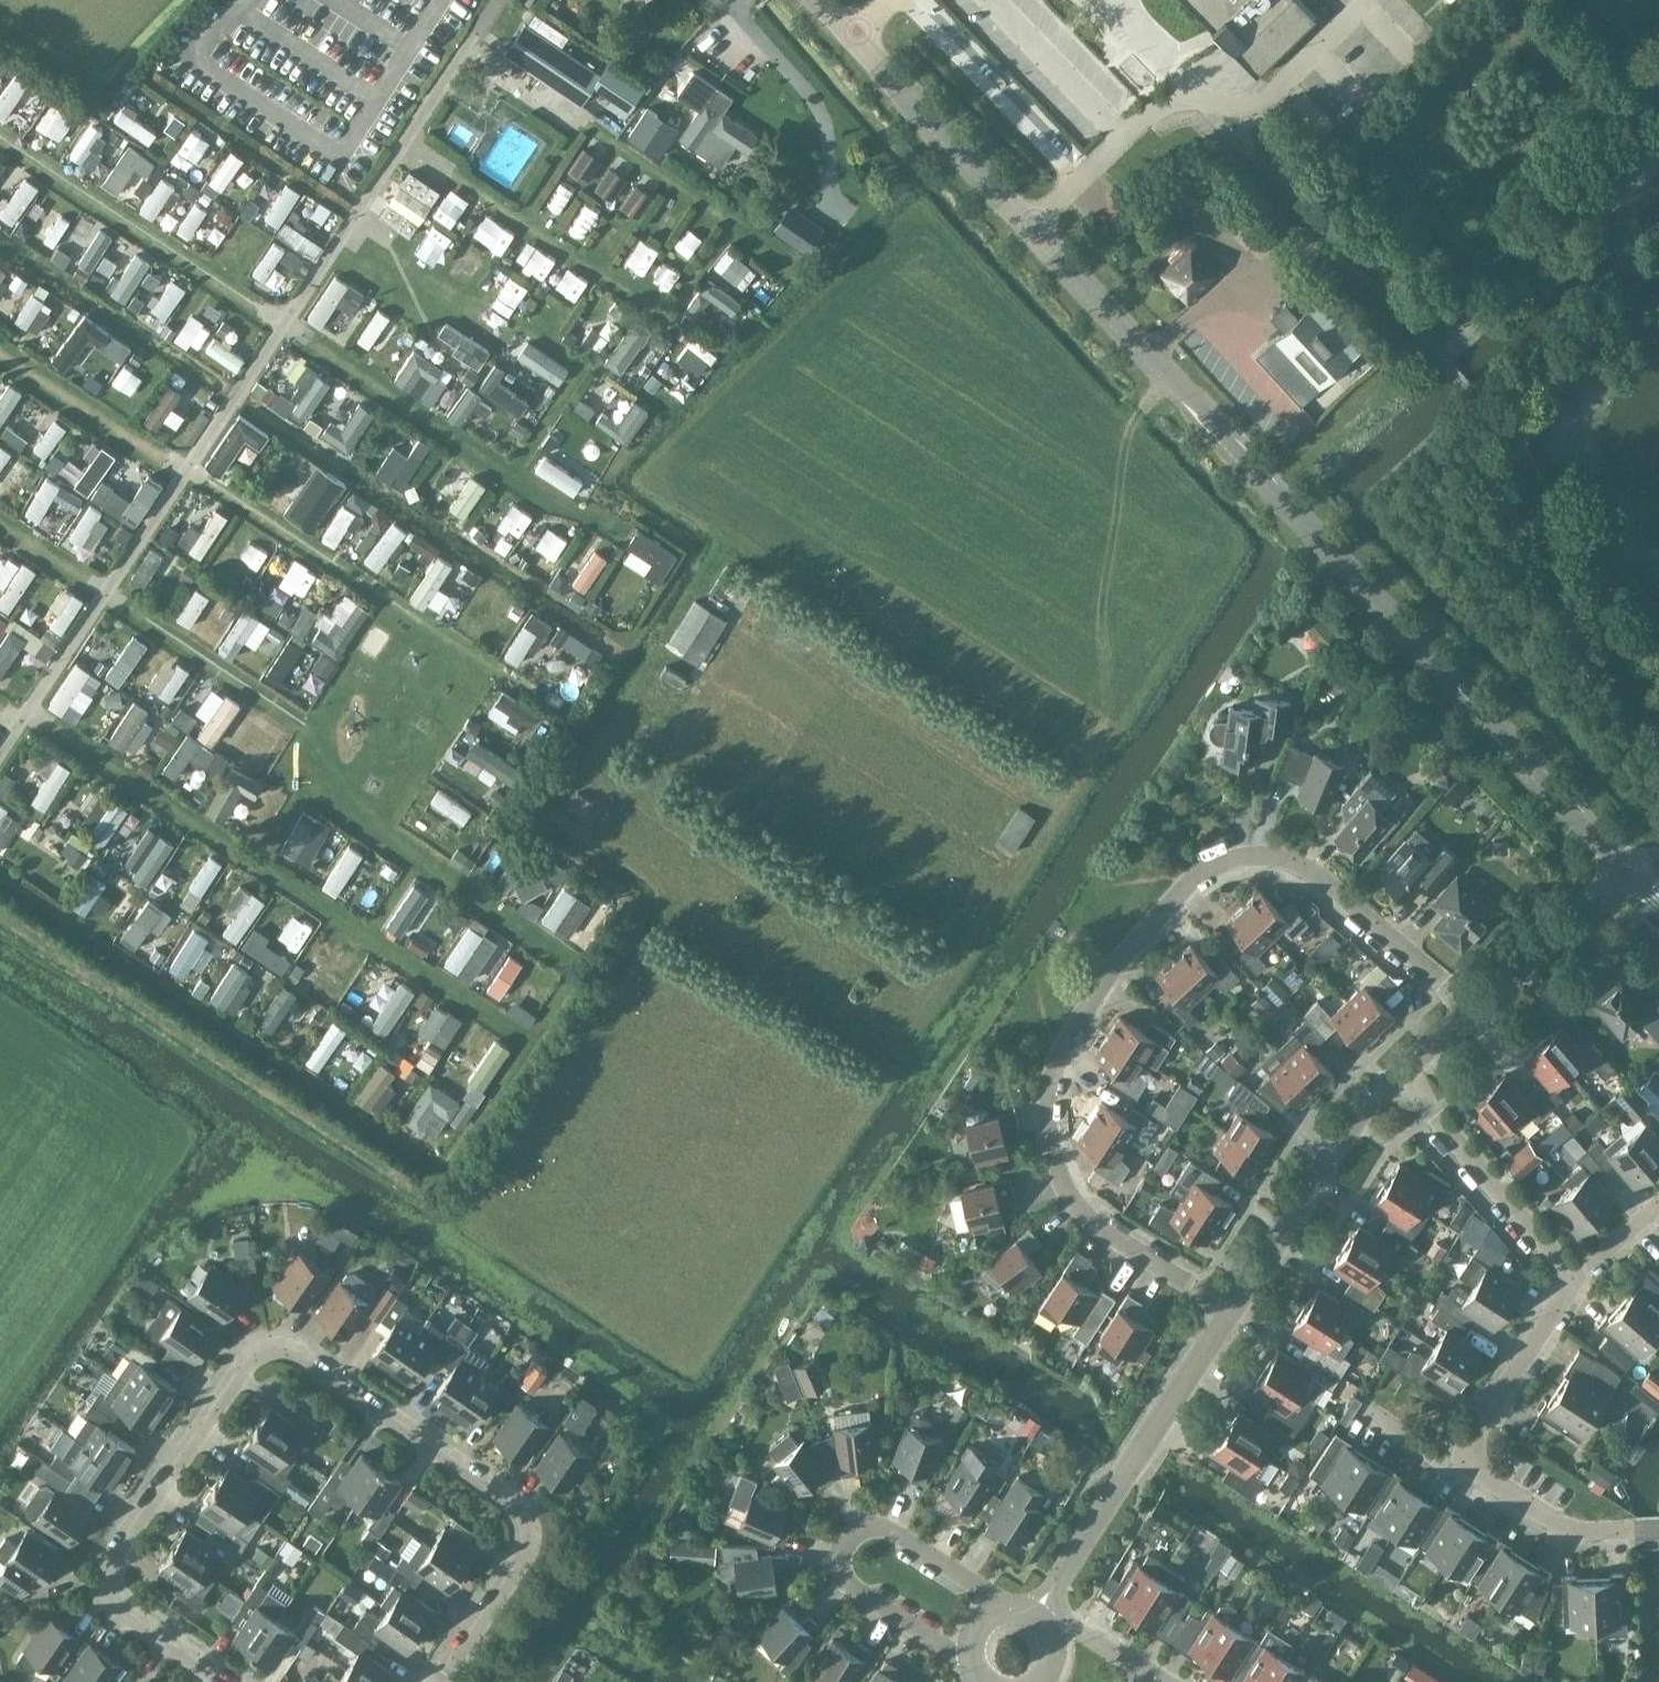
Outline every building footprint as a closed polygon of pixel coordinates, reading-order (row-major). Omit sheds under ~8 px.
[(259,13),(269,19),(281,0),(267,0),(259,13)] [(1221,38),(1223,41),(1257,75),(1316,17),(1299,0),(1184,0),(1221,38)] [(1385,9),(1397,25),(1410,15),(1398,0),(1385,9)] [(971,3),(959,16),(1010,64),(1022,51),(971,3)] [(940,13),(930,23),(961,56),(972,45),(940,13)] [(525,24),(505,53),(579,103),(598,74),(525,24)] [(162,57),(180,44),(174,35),(155,49),(162,57)] [(693,72),(678,94),(699,108),(680,135),(679,137),(722,166),(737,144),(748,151),(758,135),(724,112),(708,102),(717,88),(693,72)] [(25,85),(9,74),(0,86),(0,121),(25,85)] [(1314,77),(1302,90),(1325,112),(1338,98),(1314,77)] [(36,89),(48,98),(56,88),(44,79),(36,89)] [(1004,79),(995,87),(1013,107),(1022,99),(1004,79)] [(678,128),(647,109),(628,136),(659,156),(678,128)] [(145,146),(152,134),(116,111),(108,123),(145,146)] [(174,116),(165,129),(176,136),(186,123),(174,116)] [(82,125),(63,159),(76,167),(95,133),(82,125)] [(160,159),(173,174),(212,140),(198,125),(160,159)] [(119,144),(124,138),(113,131),(108,137),(119,144)] [(120,148),(101,189),(131,203),(150,162),(120,148)] [(410,170),(379,215),(409,236),(440,191),(410,170)] [(8,227),(34,188),(18,178),(0,206),(0,222),(8,227)] [(156,179),(134,213),(148,222),(170,188),(156,179)] [(219,188),(206,179),(201,187),(214,195),(219,188)] [(195,199),(201,190),(200,188),(190,182),(184,191),(195,199)] [(282,185),(261,224),(275,232),(296,193),(282,185)] [(205,191),(199,199),(207,205),(213,196),(205,191)] [(250,199),(241,214),(250,220),(260,206),(250,199)] [(185,238),(201,211),(189,204),(174,232),(185,238)] [(789,206),(772,232),(788,243),(805,218),(789,206)] [(46,247),(71,216),(60,207),(36,239),(46,247)] [(640,234),(658,245),(675,218),(657,207),(640,234)] [(230,228),(237,216),(225,208),(218,220),(230,228)] [(30,228),(21,222),(14,233),(25,241),(30,233),(30,228)] [(281,225),(273,238),(310,263),(319,250),(281,225)] [(488,258),(502,239),(485,226),(470,245),(488,258)] [(58,245),(71,252),(78,239),(65,232),(58,245)] [(1187,302),(1218,273),(1187,240),(1168,257),(1171,261),(1159,272),(1187,302)] [(248,278),(259,285),(282,251),(271,243),(248,278)] [(69,258),(56,250),(51,257),(64,266),(69,258)] [(130,252),(112,277),(114,277),(103,292),(120,304),(148,264),(130,252)] [(105,256),(97,268),(110,277),(117,264),(105,256)] [(84,281),(89,273),(79,267),(74,274),(84,281)] [(161,279),(149,271),(142,282),(153,290),(161,279)] [(10,284),(21,291),(28,280),(17,273),(10,284)] [(99,288),(103,281),(92,274),(87,281),(99,288)] [(325,278),(305,324),(321,331),(342,285),(325,278)] [(158,323),(183,292),(170,281),(144,312),(158,323)] [(680,308),(699,329),(713,316),(720,323),(734,310),(708,281),(680,308)] [(144,301),(135,294),(127,305),(136,312),(144,301)] [(370,313),(377,302),(365,294),(358,305),(370,313)] [(10,324),(23,332),(39,303),(26,295),(10,324)] [(1283,329),(1256,354),(1301,403),(1365,344),(1320,295),(1298,315),(1284,300),(1269,314),(1283,329)] [(616,300),(609,310),(624,321),(631,311),(616,300)] [(80,311),(73,307),(67,317),(74,321),(80,311)] [(192,351),(212,316),(199,309),(179,344),(192,351)] [(351,342),(363,351),(384,324),(372,314),(351,342)] [(230,325),(223,320),(216,331),(223,336),(230,325)] [(177,331),(167,325),(161,335),(170,340),(177,331)] [(409,330),(404,340),(410,344),(416,334),(409,330)] [(568,331),(562,339),(570,345),(576,337),(568,331)] [(593,357),(601,343),(581,331),(573,345),(593,357)] [(673,340),(662,331),(654,342),(665,350),(673,340)] [(616,376),(642,343),(630,334),(605,367),(616,376)] [(415,342),(424,348),(428,341),(420,336),(415,342)] [(231,373),(240,360),(209,340),(200,352),(231,373)] [(121,361),(130,347),(123,342),(114,356),(121,361)] [(537,376),(544,365),(515,344),(507,355),(537,376)] [(412,365),(416,360),(408,353),(387,376),(409,396),(426,377),(412,365)] [(694,378),(707,360),(699,354),(685,372),(694,378)] [(644,364),(639,371),(645,376),(650,368),(644,364)] [(471,384),(478,373),(469,367),(462,378),(467,382),(471,384)] [(520,402),(494,387),(499,378),(485,370),(472,392),(512,415),(520,402)] [(180,388),(185,380),(174,371),(168,380),(180,388)] [(508,371),(505,376),(512,381),(515,376),(508,371)] [(18,394),(3,384),(0,388),(0,420),(18,394)] [(548,385),(544,392),(552,397),(556,390),(548,385)] [(160,386),(140,423),(156,431),(176,394),(160,386)] [(273,407),(281,396),(270,388),(262,399),(273,407)] [(444,420),(464,428),(475,401),(456,392),(444,420)] [(282,394),(281,396),(273,407),(286,416),(295,403),(282,394)] [(212,400),(206,410),(213,414),(220,405),(212,400)] [(577,400),(572,407),(586,417),(592,410),(577,400)] [(352,407),(339,427),(328,420),(313,443),(341,460),(368,417),(352,407)] [(203,468),(221,478),(238,448),(253,456),(264,437),(230,419),(203,468)] [(317,435),(323,427),(312,420),(306,428),(317,435)] [(518,420),(511,430),(522,436),(528,426),(518,420)] [(51,422),(28,452),(38,460),(62,430),(51,422)] [(10,441),(16,433),(6,426),(0,434),(10,441)] [(550,434),(541,447),(548,452),(557,439),(550,434)] [(395,437),(387,449),(399,457),(407,445),(395,437)] [(353,463),(366,463),(366,451),(354,451),(353,463)] [(64,460),(55,454),(46,466),(55,472),(64,460)] [(538,464),(529,478),(569,504),(578,490),(538,464)] [(31,468),(25,477),(33,482),(38,473),(31,468)] [(408,483),(392,472),(387,480),(402,491),(408,483)] [(188,532),(213,490),(189,475),(164,517),(188,532)] [(35,526),(57,489),(42,480),(20,517),(35,526)] [(91,497),(101,503),(111,488),(101,481),(91,497)] [(415,487),(406,491),(410,501),(419,497),(415,487)] [(75,489),(69,496),(80,504),(85,497),(75,489)] [(379,506),(354,490),(346,501),(364,512),(367,508),(373,515),(379,506)] [(391,514),(379,506),(373,515),(374,523),(381,528),(391,514)] [(100,538),(88,529),(99,515),(88,507),(63,539),(86,557),(100,538)] [(334,507),(320,546),(334,551),(348,512),(334,507)] [(196,562),(222,518),(210,511),(183,554),(196,562)] [(374,577),(402,534),(387,524),(359,568),(374,577)] [(475,525),(470,532),(482,541),(487,535),(475,525)] [(159,539),(168,545),(177,532),(167,526),(159,539)] [(123,527),(117,538),(126,544),(133,533),(123,527)] [(630,540),(623,554),(651,568),(646,579),(655,583),(668,559),(630,540)] [(422,553),(432,560),(439,549),(429,542),(422,553)] [(146,549),(126,580),(141,590),(161,559),(146,549)] [(400,563),(393,572),(402,579),(409,570),(400,563)] [(483,577),(468,567),(463,576),(477,586),(483,577)] [(185,568),(181,574),(192,582),(196,575),(185,568)] [(423,574),(415,592),(440,602),(448,585),(423,574)] [(267,594),(258,588),(250,600),(260,606),(267,594)] [(575,590),(568,601),(579,608),(586,598),(575,590)] [(338,592),(310,627),(327,640),(355,605),(338,592)] [(596,614),(601,606),(594,601),(589,610),(596,614)] [(236,609),(227,603),(219,616),(227,621),(236,609)] [(515,604),(508,615),(518,621),(525,610),(515,604)] [(694,668),(721,623),(689,604),(662,649),(694,668)] [(316,616),(305,609),(291,631),(302,638),(316,616)] [(296,618),(284,611),(280,618),(291,625),(296,618)] [(25,630),(7,620),(0,633),(0,676),(25,630)] [(284,634),(271,626),(266,634),(279,642),(284,634)] [(560,627),(551,640),(561,646),(569,633),(560,627)] [(60,637),(48,630),(43,637),(55,645),(60,637)] [(520,632),(498,662),(512,672),(533,642),(520,632)] [(129,637),(98,677),(114,689),(144,649),(129,637)] [(37,653),(48,659),(55,648),(45,641),(37,653)] [(275,650),(268,669),(286,676),(293,657),(275,650)] [(593,651),(586,662),(595,667),(602,656),(593,651)] [(323,653),(313,667),(328,677),(337,663),(323,653)] [(159,660),(142,693),(166,705),(183,673),(159,660)] [(99,662),(93,669),(100,674),(106,667),(99,662)] [(46,703),(59,711),(84,672),(71,663),(46,703)] [(661,670),(654,681),(676,694),(682,683),(661,670)] [(91,694),(97,686),(87,680),(82,688),(91,694)] [(112,710),(123,707),(120,693),(108,696),(112,710)] [(1210,729),(1209,730),(1210,732),(1210,733),(1210,734),(1210,735),(1211,736),(1211,737),(1212,738),(1212,739),(1213,740),(1214,741),(1224,742),(1222,760),(1254,765),(1256,752),(1262,753),(1266,727),(1286,730),(1290,701),(1268,698),(1267,711),(1229,706),(1227,721),(1217,719),(1216,720),(1215,721),(1214,721),(1213,722),(1212,723),(1212,724),(1211,725),(1211,726),(1210,727),(1210,728),(1210,729)] [(495,704),(489,713),(514,730),(520,721),(495,704)] [(173,710),(165,705),(160,713),(168,717),(173,710)] [(198,718),(181,707),(172,720),(189,731),(198,718)] [(257,716),(245,708),(240,716),(251,724),(257,716)] [(130,709),(105,740),(130,760),(154,729),(130,709)] [(481,725),(468,718),(463,727),(476,734),(481,725)] [(231,745),(245,756),(263,734),(248,722),(231,745)] [(173,736),(175,737),(180,730),(171,724),(166,731),(173,736)] [(168,748),(175,737),(173,736),(166,731),(163,729),(156,740),(168,748)] [(1326,806),(1344,765),(1316,753),(1315,754),(1291,744),(1279,773),(1303,784),(1298,795),(1326,806)] [(227,757),(226,756),(216,749),(205,764),(216,772),(227,757)] [(144,759),(139,769),(148,775),(154,765),(144,759)] [(1448,762),(1428,766),(1430,777),(1450,773),(1448,762)] [(1380,809),(1395,791),(1370,770),(1341,803),(1354,814),(1334,836),(1346,847),(1346,851),(1353,857),(1357,856),(1360,858),(1362,855),(1366,856),(1372,849),(1371,845),(1393,820),(1380,809)] [(6,794),(15,780),(4,773),(0,779),(0,790),(6,794)] [(1460,776),(1449,788),(1462,800),(1473,788),(1460,776)] [(203,785),(199,790),(206,795),(210,789),(203,785)] [(495,788),(487,798),(497,806),(505,796),(495,788)] [(204,796),(198,791),(193,798),(200,803),(204,796)] [(573,796),(563,809),(579,822),(589,810),(573,796)] [(1007,843),(1025,811),(1012,804),(994,836),(1007,843)] [(298,822),(275,850),(297,867),(319,839),(298,822)] [(498,829),(490,822),(484,830),(492,837),(498,829)] [(43,838),(48,831),(41,826),(36,833),(43,838)] [(76,848),(85,854),(90,846),(73,834),(67,842),(76,848)] [(1416,842),(1414,844),(1406,837),(1387,859),(1395,866),(1384,879),(1407,900),(1430,874),(1441,884),(1462,861),(1443,845),(1433,857),(1416,842)] [(1494,851),(1507,851),(1507,840),(1494,840),(1494,851)] [(321,880),(336,891),(361,855),(346,844),(321,880)] [(87,855),(85,854),(76,848),(67,861),(78,868),(87,855)] [(478,861),(459,849),(451,860),(469,872),(478,861)] [(102,863),(95,872),(103,877),(109,867),(102,863)] [(394,878),(399,871),(387,863),(383,871),(394,878)] [(569,871),(556,863),(548,876),(561,884),(569,871)] [(575,890),(580,883),(570,875),(565,883),(575,890)] [(1482,928),(1500,908),(1482,893),(1480,896),(1457,876),(1435,902),(1447,912),(1436,925),(1461,947),(1479,926),(1482,928)] [(155,883),(149,892),(155,896),(161,887),(155,883)] [(1308,923),(1290,904),(1281,912),(1259,889),(1242,905),(1272,937),(1282,929),(1289,937),(1294,937),(1308,923)] [(247,893),(217,935),(231,945),(261,903),(247,893)] [(396,935),(422,903),(410,893),(383,925),(396,935)] [(524,903),(519,907),(536,919),(544,906),(540,903),(535,901),(530,901),(524,903)] [(603,917),(612,917),(612,901),(603,901),(603,917)] [(1256,953),(1272,937),(1242,905),(1225,921),(1244,941),(1235,950),(1238,953),(1256,972),(1266,963),(1256,953)] [(469,917),(455,907),(446,921),(459,930),(469,917)] [(211,914),(205,909),(197,920),(203,924),(211,914)] [(582,943),(589,928),(573,921),(567,936),(582,943)] [(182,930),(166,968),(187,977),(203,939),(182,930)] [(1334,951),(1341,944),(1331,933),(1324,940),(1334,951)] [(453,976),(473,946),(461,938),(441,968),(453,976)] [(1173,959),(1204,991),(1213,982),(1225,991),(1239,977),(1221,957),(1212,966),(1190,943),(1173,959)] [(156,948),(150,957),(160,963),(165,954),(156,948)] [(240,962),(247,967),(252,960),(245,955),(240,962)] [(1187,1007),(1204,991),(1173,959),(1156,975),(1178,998),(1169,1007),(1187,1026),(1197,1017),(1187,1007)] [(295,983),(305,969),(296,964),(287,977),(295,983)] [(224,967),(208,1002),(223,1009),(239,973),(224,967)] [(511,1001),(524,977),(515,972),(502,996),(511,1001)] [(1364,984),(1347,999),(1377,1031),(1394,1015),(1377,998),(1384,992),(1387,995),(1397,985),(1386,973),(1369,989),(1364,984)] [(1273,977),(1263,987),(1279,1004),(1289,994),(1273,977)] [(201,979),(193,989),(202,995),(209,984),(201,979)] [(1658,997),(1646,1007),(1621,979),(1594,1003),(1622,1035),(1641,1019),(1658,1040),(1658,997)] [(291,997),(277,986),(251,1021),(266,1031),(291,997)] [(422,991),(416,1000),(427,1008),(433,998),(422,991)] [(320,999),(330,1006),(334,1000),(324,993),(320,999)] [(379,1017),(391,1025),(406,1001),(394,994),(379,1017)] [(1264,995),(1254,1004),(1264,1015),(1274,1006),(1264,995)] [(338,1009),(349,1015),(355,1004),(344,998),(338,1009)] [(1360,1047),(1377,1031),(1347,999),(1331,1014),(1317,1000),(1303,1014),(1325,1036),(1338,1024),(1360,1047)] [(530,1028),(537,1016),(527,1008),(519,1020),(530,1028)] [(247,1010),(241,1011),(237,1018),(247,1024),(254,1014),(247,1010)] [(310,1021),(318,1027),(324,1017),(316,1011),(310,1021)] [(1145,1032),(1118,1016),(1106,1035),(1143,1059),(1155,1067),(1174,1036),(1151,1022),(1145,1032)] [(1310,1050),(1323,1037),(1305,1018),(1292,1031),(1293,1032),(1276,1048),(1286,1057),(1286,1058),(1316,1089),(1333,1073),(1310,1050)] [(302,1057),(316,1067),(331,1046),(351,1061),(363,1044),(329,1020),(302,1057)] [(1590,1039),(1580,1047),(1561,1025),(1543,1040),(1568,1070),(1578,1061),(1592,1073),(1597,1069),(1604,1077),(1615,1068),(1590,1039)] [(1137,1069),(1143,1059),(1106,1035),(1094,1054),(1121,1071),(1114,1082),(1136,1096),(1143,1085),(1147,1080),(1137,1069)] [(1551,1085),(1568,1070),(1543,1040),(1525,1056),(1544,1078),(1534,1087),(1552,1108),(1563,1098),(1551,1085)] [(1215,1060),(1223,1052),(1215,1044),(1207,1051),(1215,1060)] [(371,1045),(367,1050),(375,1056),(379,1051),(371,1045)] [(383,1062),(393,1069),(402,1057),(392,1050),(383,1062)] [(425,1050),(416,1064),(427,1071),(436,1057),(425,1050)] [(1222,1062),(1234,1074),(1244,1065),(1232,1053),(1222,1062)] [(1300,1105),(1316,1089),(1286,1058),(1269,1074),(1300,1105)] [(976,1062),(968,1075),(981,1083),(989,1070),(976,1062)] [(1210,1074),(1210,1075),(1228,1087),(1235,1076),(1228,1071),(1218,1062),(1210,1074)] [(375,1116),(399,1083),(375,1065),(351,1098),(375,1116)] [(1657,1066),(1639,1087),(1650,1097),(1648,1099),(1658,1109),(1658,1067),(1657,1066)] [(423,1078),(411,1070),(406,1078),(418,1086),(423,1078)] [(1541,1117),(1552,1108),(1534,1087),(1524,1095),(1505,1073),(1487,1088),(1512,1118),(1520,1127),(1537,1112),(1541,1117)] [(1190,1077),(1184,1086),(1196,1093),(1202,1085),(1190,1077)] [(1276,1135),(1258,1123),(1270,1104),(1238,1078),(1226,1096),(1238,1113),(1226,1130),(1263,1154),(1276,1135)] [(1615,1096),(1634,1119),(1649,1107),(1629,1084),(1615,1096)] [(419,1086),(399,1127),(418,1136),(426,1121),(444,1130),(457,1105),(419,1086)] [(486,1094),(474,1086),(467,1097),(478,1105),(486,1094)] [(1494,1133),(1512,1118),(1487,1088),(1469,1104),(1494,1133)] [(1154,1096),(1148,1106),(1161,1114),(1177,1125),(1184,1115),(1154,1096)] [(1147,1139),(1158,1122),(1135,1108),(1128,1119),(1102,1101),(1089,1121),(1126,1145),(1133,1134),(1147,1139)] [(454,1119),(464,1126),(472,1113),(462,1106),(454,1119)] [(1015,1110),(990,1116),(988,1109),(981,1106),(969,1108),(966,1116),(968,1122),(966,1122),(976,1163),(1008,1155),(1002,1132),(1019,1128),(1015,1110)] [(1573,1113),(1564,1121),(1572,1131),(1582,1123),(1573,1113)] [(1644,1121),(1640,1116),(1623,1130),(1653,1165),(1658,1161),(1658,1136),(1645,1120),(1644,1121)] [(1572,1131),(1564,1121),(1563,1120),(1536,1142),(1546,1154),(1547,1153),(1572,1131)] [(1114,1164),(1126,1145),(1089,1121),(1077,1140),(1103,1157),(1096,1168),(1119,1182),(1126,1172),(1114,1164)] [(1251,1174),(1263,1154),(1226,1130),(1214,1150),(1251,1174)] [(1636,1181),(1653,1165),(1623,1130),(1604,1147),(1598,1139),(1589,1147),(1606,1167),(1616,1158),(1636,1181)] [(1497,1156),(1502,1162),(1504,1160),(1519,1178),(1544,1156),(1528,1139),(1512,1153),(1507,1147),(1497,1156)] [(1549,1153),(1555,1162),(1572,1150),(1566,1141),(1549,1153)] [(1166,1144),(1159,1156),(1169,1162),(1177,1150),(1166,1144)] [(1582,1165),(1567,1177),(1572,1183),(1597,1214),(1615,1199),(1596,1175),(1606,1167),(1589,1147),(1576,1157),(1582,1165)] [(1206,1154),(1201,1162),(1214,1171),(1219,1163),(1206,1154)] [(1232,1203),(1209,1189),(1217,1177),(1189,1159),(1176,1180),(1189,1188),(1182,1199),(1219,1223),(1232,1203)] [(1436,1161),(1431,1168),(1450,1180),(1451,1179),(1436,1161)] [(1421,1169),(1417,1175),(1399,1163),(1386,1183),(1427,1210),(1430,1212),(1433,1208),(1437,1207),(1439,1206),(1440,1205),(1441,1202),(1442,1198),(1442,1195),(1451,1181),(1450,1180),(1431,1168),(1429,1167),(1426,1167),(1423,1168),(1421,1169)] [(1538,1184),(1528,1173),(1519,1182),(1528,1192),(1538,1184)] [(997,1199),(1014,1195),(1010,1178),(961,1189),(971,1230),(1003,1222),(997,1199)] [(1415,1228),(1427,1210),(1386,1183),(1373,1203),(1390,1215),(1383,1226),(1408,1240),(1415,1228)] [(1572,1183),(1554,1198),(1555,1199),(1564,1210),(1580,1229),(1597,1214),(1572,1183)] [(1207,1242),(1219,1223),(1182,1199),(1175,1209),(1160,1203),(1149,1221),(1173,1236),(1180,1225),(1207,1242)] [(1463,1217),(1467,1220),(1474,1210),(1464,1203),(1461,1208),(1463,1217)] [(1460,1235),(1477,1246),(1484,1236),(1491,1225),(1489,1223),(1474,1213),(1460,1235)] [(1383,1226),(1377,1237),(1359,1225),(1346,1245),(1379,1266),(1386,1255),(1398,1263),(1403,1255),(1411,1260),(1419,1246),(1408,1240),(1383,1226)] [(1469,1259),(1459,1274),(1473,1283),(1507,1306),(1521,1283),(1496,1268),(1506,1253),(1499,1248),(1505,1240),(1491,1225),(1484,1236),(1469,1259)] [(341,1238),(352,1245),(359,1234),(348,1226),(341,1238)] [(1027,1252),(1041,1242),(1030,1227),(989,1258),(993,1262),(982,1270),(985,1274),(996,1282),(999,1287),(1007,1281),(1014,1291),(1041,1271),(1027,1252)] [(864,1234),(857,1243),(868,1251),(875,1241),(864,1234)] [(250,1237),(233,1240),(236,1257),(242,1256),(245,1271),(256,1269),(252,1247),(250,1237)] [(1082,1237),(1076,1248),(1095,1258),(1101,1247),(1082,1237)] [(1446,1248),(1437,1242),(1429,1255),(1438,1261),(1446,1248)] [(1372,1276),(1379,1266),(1346,1245),(1333,1265),(1352,1278),(1345,1289),(1375,1308),(1386,1290),(1372,1276)] [(1098,1293),(1097,1293),(1078,1281),(1092,1258),(1077,1249),(1045,1299),(1038,1309),(1058,1321),(1071,1315),(1080,1321),(1072,1333),(1087,1342),(1115,1297),(1101,1288),(1098,1293)] [(916,1263),(928,1270),(935,1258),(923,1251),(916,1263)] [(274,1286),(305,1307),(329,1273),(298,1252),(274,1286)] [(189,1296),(223,1319),(244,1289),(210,1265),(189,1296)] [(1658,1327),(1658,1276),(1653,1268),(1643,1279),(1639,1276),(1630,1286),(1634,1289),(1622,1303),(1656,1331),(1658,1327)] [(347,1336),(371,1302),(376,1294),(375,1284),(356,1271),(346,1273),(340,1281),(316,1315),(347,1336)] [(1496,1323),(1507,1306),(1473,1283),(1468,1291),(1458,1285),(1451,1286),(1448,1292),(1442,1289),(1434,1302),(1439,1305),(1462,1320),(1463,1318),(1465,1319),(1480,1313),(1496,1323)] [(387,1285),(369,1311),(380,1318),(397,1293),(387,1285)] [(1345,1289),(1338,1300),(1319,1287),(1306,1307),(1338,1328),(1346,1317),(1354,1322),(1359,1315),(1367,1319),(1375,1308),(1345,1289)] [(1104,1337),(1096,1348),(1119,1364),(1125,1356),(1123,1355),(1126,1351),(1144,1362),(1151,1351),(1143,1345),(1153,1329),(1133,1317),(1143,1302),(1128,1292),(1118,1307),(1100,1335),(1104,1337)] [(398,1318),(408,1304),(396,1296),(380,1319),(391,1326),(372,1354),(374,1354),(371,1358),(385,1367),(388,1364),(392,1367),(417,1331),(398,1318)] [(215,1330),(181,1307),(168,1298),(144,1333),(160,1343),(162,1339),(170,1344),(161,1358),(175,1368),(184,1354),(194,1361),(195,1359),(201,1359),(206,1352),(204,1347),(215,1330)] [(1635,1355),(1656,1331),(1622,1303),(1611,1316),(1607,1313),(1598,1323),(1609,1333),(1599,1344),(1625,1367),(1635,1355)] [(1439,1305),(1431,1317),(1445,1326),(1433,1345),(1467,1368),(1482,1346),(1456,1329),(1462,1320),(1439,1305)] [(1354,1338),(1338,1328),(1306,1307),(1293,1327),(1311,1339),(1304,1350),(1342,1374),(1351,1360),(1344,1355),(1354,1338)] [(417,1331),(392,1367),(396,1370),(394,1373),(408,1383),(410,1380),(412,1381),(430,1353),(441,1361),(457,1338),(445,1330),(447,1328),(428,1315),(417,1331)] [(469,1346),(457,1338),(441,1361),(452,1368),(433,1396),(435,1397),(432,1400),(446,1409),(449,1406),(453,1409),(478,1373),(479,1374),(489,1360),(469,1346)] [(176,1388),(177,1387),(149,1368),(157,1357),(134,1341),(125,1353),(129,1355),(116,1374),(163,1406),(166,1402),(169,1404),(179,1390),(176,1388)] [(1385,1347),(1377,1343),(1373,1350),(1380,1355),(1385,1347)] [(1456,1385),(1467,1368),(1433,1345),(1428,1353),(1411,1348),(1399,1366),(1423,1381),(1431,1369),(1456,1385)] [(1597,1411),(1621,1373),(1580,1346),(1565,1370),(1570,1372),(1560,1387),(1597,1411)] [(1342,1374),(1304,1350),(1297,1361),(1279,1349),(1266,1369),(1308,1396),(1315,1401),(1327,1384),(1333,1388),(1334,1387),(1342,1374)] [(1360,1353),(1356,1371),(1367,1374),(1372,1356),(1360,1353)] [(826,1386),(818,1365),(815,1358),(797,1365),(800,1372),(808,1393),(826,1386)] [(788,1360),(774,1366),(781,1386),(796,1380),(788,1360)] [(521,1378),(535,1388),(546,1373),(532,1363),(521,1378)] [(509,1372),(519,1379),(525,1370),(519,1365),(513,1366),(509,1372)] [(1266,1369),(1253,1389),(1272,1402),(1265,1413),(1295,1432),(1303,1420),(1296,1415),(1308,1396),(1266,1369)] [(1641,1382),(1658,1396),(1658,1378),(1650,1371),(1641,1382)] [(491,1396),(502,1403),(518,1380),(506,1372),(497,1386),(478,1373),(453,1409),(457,1412),(455,1416),(469,1425),(471,1422),(473,1423),(491,1396)] [(163,1406),(116,1374),(103,1392),(100,1390),(91,1402),(115,1418),(122,1407),(149,1426),(150,1425),(153,1427),(163,1413),(160,1411),(163,1406)] [(1333,1388),(1344,1395),(1353,1381),(1342,1374),(1334,1387),(1333,1388)] [(1636,1381),(1629,1390),(1643,1401),(1650,1393),(1636,1381)] [(1580,1437),(1597,1411),(1560,1387),(1551,1401),(1547,1398),(1539,1410),(1580,1437)] [(1354,1395),(1340,1417),(1347,1422),(1353,1413),(1362,1400),(1361,1399),(1354,1395)] [(107,1429),(115,1418),(91,1402),(83,1414),(87,1416),(74,1435),(76,1436),(121,1467),(124,1463),(127,1465),(137,1451),(134,1449),(134,1448),(107,1429)] [(494,1438),(525,1459),(549,1425),(518,1404),(494,1438)] [(325,1428),(302,1412),(294,1423),(270,1406),(257,1426),(289,1448),(295,1438),(313,1445),(325,1428)] [(969,1412),(960,1406),(953,1417),(962,1423),(969,1412)] [(833,1466),(840,1463),(841,1474),(854,1472),(853,1461),(876,1459),(872,1421),(870,1422),(869,1408),(851,1410),(852,1424),(834,1426),(835,1432),(822,1438),(833,1466)] [(1265,1413),(1258,1424),(1239,1411),(1226,1431),(1270,1459),(1282,1441),(1287,1444),(1295,1432),(1265,1413)] [(929,1473),(942,1438),(925,1432),(930,1419),(913,1413),(908,1425),(907,1425),(893,1460),(915,1468),(912,1479),(924,1483),(928,1473),(929,1473)] [(1022,1427),(1034,1435),(1041,1423),(1029,1416),(1022,1427)] [(337,1420),(329,1431),(350,1445),(357,1434),(337,1420)] [(257,1426),(243,1445),(269,1463),(261,1475),(284,1490),(293,1477),(287,1473),(299,1455),(288,1448),(289,1448),(257,1426)] [(1357,1443),(1345,1435),(1333,1427),(1328,1435),(1320,1448),(1308,1466),(1305,1471),(1316,1479),(1318,1475),(1344,1492),(1368,1456),(1354,1447),(1357,1443)] [(1317,1428),(1309,1441),(1320,1448),(1328,1435),(1317,1428)] [(1043,1429),(1034,1442),(1049,1452),(1058,1439),(1043,1429)] [(789,1430),(769,1447),(779,1459),(774,1463),(782,1472),(772,1480),(781,1491),(791,1483),(798,1492),(816,1477),(823,1486),(833,1477),(826,1469),(833,1466),(822,1438),(807,1444),(803,1439),(799,1443),(789,1430)] [(1259,1477),(1270,1459),(1226,1431),(1213,1451),(1231,1463),(1222,1476),(1252,1495),(1263,1479),(1259,1477)] [(536,1467),(567,1488),(591,1454),(560,1433),(536,1467)] [(121,1467),(76,1436),(63,1454),(44,1442),(36,1454),(63,1472),(73,1479),(80,1468),(107,1487),(108,1485),(111,1488),(121,1474),(118,1471),(121,1467)] [(995,1479),(991,1477),(999,1464),(971,1446),(943,1490),(963,1503),(957,1512),(968,1519),(974,1510),(982,1515),(998,1491),(990,1486),(995,1479)] [(333,1470),(307,1507),(321,1516),(330,1503),(336,1506),(341,1505),(350,1493),(359,1499),(381,1467),(361,1453),(355,1462),(344,1478),(333,1470)] [(1370,1509),(1397,1468),(1385,1460),(1382,1465),(1368,1456),(1344,1492),(1370,1509)] [(1595,1460),(1587,1474),(1606,1485),(1614,1472),(1595,1460)] [(1287,1471),(1288,1471),(1300,1479),(1305,1471),(1308,1466),(1301,1461),(1292,1463),(1287,1471)] [(228,1467),(214,1487),(246,1509),(253,1499),(259,1502),(267,1501),(276,1488),(259,1477),(254,1485),(228,1467)] [(381,1467),(359,1499),(370,1506),(364,1515),(371,1520),(367,1526),(369,1528),(361,1540),(370,1546),(378,1534),(379,1534),(395,1512),(384,1504),(400,1480),(381,1467)] [(1396,1526),(1420,1490),(1406,1481),(1409,1476),(1397,1468),(1370,1509),(1396,1526)] [(1290,1494),(1300,1479),(1288,1471),(1279,1486),(1290,1494)] [(63,1472),(55,1485),(64,1491),(73,1479),(63,1472)] [(778,1528),(787,1506),(753,1492),(758,1479),(742,1472),(731,1498),(746,1504),(737,1526),(772,1541),(773,1540),(783,1544),(788,1532),(778,1528)] [(998,1491),(982,1515),(990,1521),(984,1530),(995,1537),(1001,1528),(1021,1540),(1041,1509),(1039,1508),(1049,1492),(1019,1473),(1005,1495),(998,1491)] [(1601,1491),(1605,1485),(1598,1481),(1596,1479),(1592,1485),(1601,1491)] [(90,1512),(55,1488),(47,1484),(38,1485),(25,1504),(27,1514),(35,1518),(34,1519),(68,1543),(80,1526),(85,1527),(90,1519),(88,1514),(90,1512)] [(304,1484),(295,1497),(306,1504),(315,1492),(304,1484)] [(214,1487),(201,1506),(219,1519),(211,1530),(241,1550),(249,1539),(243,1535),(250,1525),(255,1529),(261,1519),(246,1509),(214,1487)] [(1422,1543),(1449,1502),(1437,1494),(1434,1499),(1420,1490),(1396,1526),(1422,1543)] [(425,1501),(411,1492),(403,1503),(417,1513),(425,1501)] [(1448,1560),(1471,1523),(1458,1515),(1461,1510),(1449,1502),(1422,1543),(1448,1560)] [(1156,1503),(1148,1514),(1160,1521),(1167,1510),(1156,1503)] [(1314,1527),(1320,1530),(1330,1515),(1324,1511),(1314,1527)] [(673,1515),(670,1535),(688,1537),(690,1518),(673,1515)] [(1474,1577),(1501,1536),(1488,1527),(1485,1532),(1471,1523),(1448,1560),(1474,1577)] [(431,1546),(463,1568),(476,1549),(444,1527),(431,1546)] [(211,1530),(203,1540),(186,1528),(172,1548),(215,1578),(228,1558),(234,1561),(241,1550),(211,1530)] [(1345,1547),(1353,1536),(1340,1528),(1333,1539),(1345,1547)] [(61,1554),(27,1530),(16,1545),(5,1537),(0,1545),(0,1557),(6,1561),(5,1561),(6,1561),(0,1570),(0,1580),(22,1594),(32,1579),(40,1585),(61,1554)] [(315,1550),(321,1541),(310,1533),(304,1542),(315,1550)] [(1500,1594),(1524,1557),(1511,1549),(1514,1544),(1501,1536),(1474,1577),(1500,1594)] [(698,1544),(698,1541),(672,1538),(670,1559),(714,1563),(715,1546),(698,1544)] [(289,1540),(279,1554),(293,1564),(303,1550),(289,1540)] [(395,1566),(418,1582),(425,1571),(449,1588),(463,1568),(431,1546),(422,1540),(408,1559),(402,1555),(395,1566)] [(392,1551),(377,1541),(371,1550),(385,1560),(392,1551)] [(771,1554),(758,1556),(756,1545),(720,1542),(723,1561),(719,1562),(721,1574),(736,1572),(740,1597),(777,1591),(773,1568),(784,1566),(782,1553),(771,1555),(771,1554)] [(273,1557),(259,1547),(252,1558),(266,1567),(273,1557)] [(203,1596),(215,1578),(172,1548),(159,1567),(183,1584),(175,1595),(198,1611),(207,1599),(203,1596)] [(1230,1549),(1220,1565),(1236,1575),(1246,1559),(1230,1549)] [(371,1550),(363,1562),(377,1572),(385,1560),(371,1550)] [(1135,1613),(1166,1564),(1148,1553),(1140,1564),(1132,1559),(1106,1601),(1118,1609),(1121,1604),(1135,1613)] [(1212,1553),(1205,1564),(1215,1570),(1222,1558),(1212,1553)] [(1362,1554),(1355,1564),(1367,1571),(1370,1566),(1373,1561),(1362,1554)] [(1524,1557),(1500,1594),(1526,1611),(1538,1619),(1548,1586),(1543,1584),(1553,1569),(1540,1561),(1537,1566),(1524,1557)] [(1370,1566),(1367,1571),(1389,1586),(1393,1588),(1400,1576),(1375,1559),(1373,1561),(1370,1566)] [(1192,1597),(1178,1588),(1186,1576),(1166,1564),(1135,1613),(1149,1622),(1146,1627),(1169,1641),(1184,1619),(1179,1617),(1192,1597)] [(410,1593),(418,1582),(395,1566),(386,1578),(394,1583),(381,1602),(389,1607),(421,1629),(434,1610),(410,1593)] [(1611,1576),(1595,1576),(1596,1621),(1597,1634),(1628,1633),(1626,1570),(1611,1570),(1611,1576)] [(1596,1621),(1595,1576),(1579,1577),(1578,1572),(1563,1572),(1565,1622),(1596,1621)] [(348,1579),(340,1591),(355,1601),(363,1590),(348,1579)] [(288,1602),(268,1589),(256,1581),(240,1604),(251,1612),(235,1636),(254,1649),(276,1617),(277,1618),(288,1602)] [(1323,1599),(1310,1590),(1301,1604),(1314,1613),(1323,1599)] [(1453,1610),(1459,1600),(1453,1597),(1447,1598),(1444,1604),(1453,1610)] [(1239,1616),(1239,1614),(1237,1607),(1229,1602),(1220,1604),(1215,1612),(1207,1607),(1200,1617),(1189,1610),(1184,1619),(1170,1641),(1193,1656),(1195,1652),(1209,1661),(1233,1624),(1234,1624),(1239,1616)] [(306,1640),(317,1623),(325,1611),(314,1604),(306,1615),(305,1615),(295,1630),(277,1618),(276,1617),(254,1649),(274,1663),(291,1639),(301,1646),(306,1640)] [(14,1606),(0,1607),(0,1621),(15,1619),(14,1606)] [(407,1649),(421,1629),(389,1607),(382,1617),(364,1609),(352,1627),(375,1643),(383,1632),(407,1649)] [(811,1632),(818,1624),(808,1615),(801,1623),(784,1607),(759,1635),(786,1660),(780,1667),(791,1675),(812,1644),(808,1640),(814,1634),(811,1632)] [(1321,1623),(1335,1632),(1344,1618),(1330,1609),(1321,1623)] [(344,1621),(349,1625),(354,1618),(344,1610),(338,1617),(344,1621)] [(55,1669),(78,1635),(48,1614),(24,1648),(25,1648),(17,1660),(32,1670),(40,1659),(55,1669)] [(352,1627),(349,1625),(344,1621),(334,1635),(358,1651),(347,1668),(367,1681),(384,1681),(392,1671),(368,1654),(375,1643),(352,1627)] [(1259,1640),(1234,1624),(1233,1624),(1209,1661),(1223,1670),(1221,1674),(1233,1681),(1259,1640)] [(1294,1643),(1268,1627),(1259,1640),(1233,1681),(1269,1681),(1285,1657),(1286,1657),(1295,1643),(1294,1643)] [(869,1649),(858,1642),(852,1651),(833,1638),(812,1670),(813,1670),(806,1681),(828,1681),(829,1680),(831,1681),(849,1681),(864,1659),(863,1658),(869,1649)] [(708,1643),(695,1639),(690,1652),(702,1657),(708,1643)] [(301,1646),(297,1653),(308,1660),(316,1647),(306,1640),(301,1646)] [(66,1677),(73,1681),(114,1681),(110,1679),(120,1664),(90,1643),(66,1677)] [(1396,1651),(1391,1660),(1404,1668),(1409,1660),(1396,1651)] [(1522,1654),(1520,1667),(1530,1673),(1532,1660),(1522,1654)] [(1286,1657),(1285,1657),(1269,1681),(1306,1681),(1311,1673),(1286,1657)] [(891,1676),(897,1666),(886,1659),(880,1668),(879,1668),(870,1681),(901,1681),(891,1676)] [(1546,1661),(1535,1659),(1533,1671),(1544,1673),(1546,1661)] [(1406,1675),(1411,1679),(1417,1681),(1425,1669),(1414,1662),(1406,1675)] [(347,1668),(340,1678),(328,1669),(321,1679),(314,1674),(309,1681),(367,1681),(347,1668)] [(573,1677),(563,1670),(554,1681),(569,1681),(573,1677)] [(1311,1673),(1306,1681),(1325,1681),(1311,1673)]
